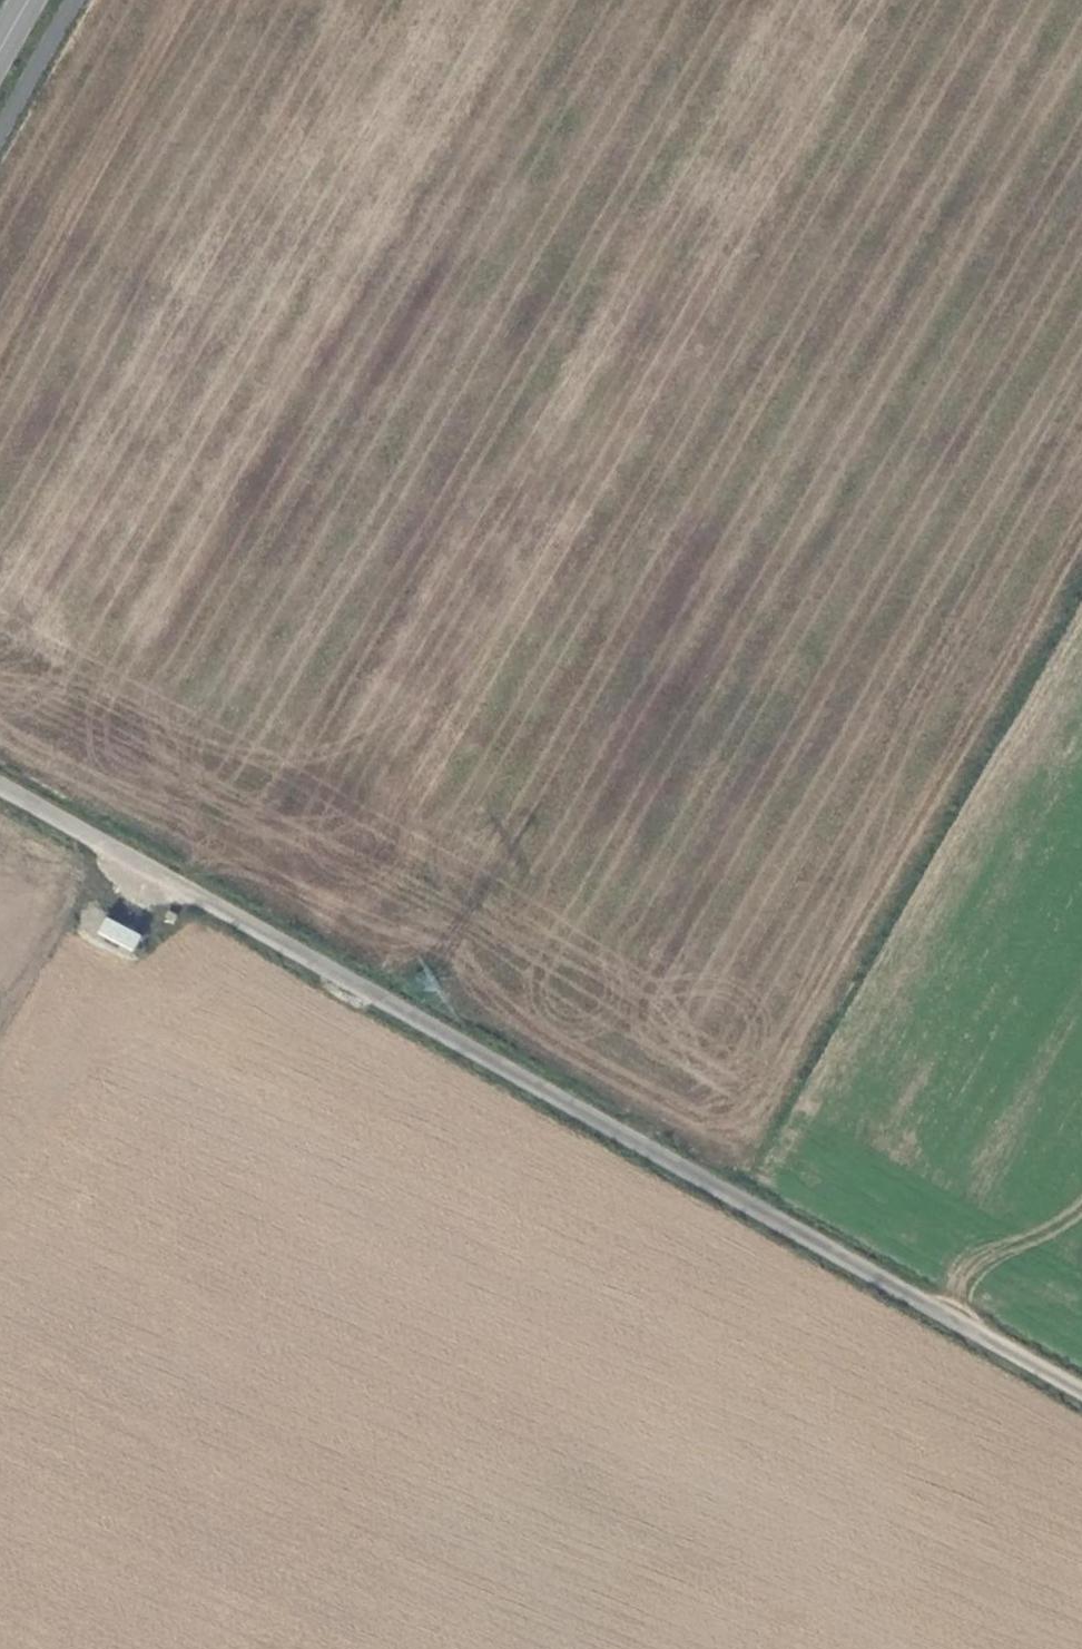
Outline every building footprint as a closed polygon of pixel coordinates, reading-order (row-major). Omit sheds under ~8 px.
[(133,953),(142,935),(105,916),(96,935),(133,953)]
